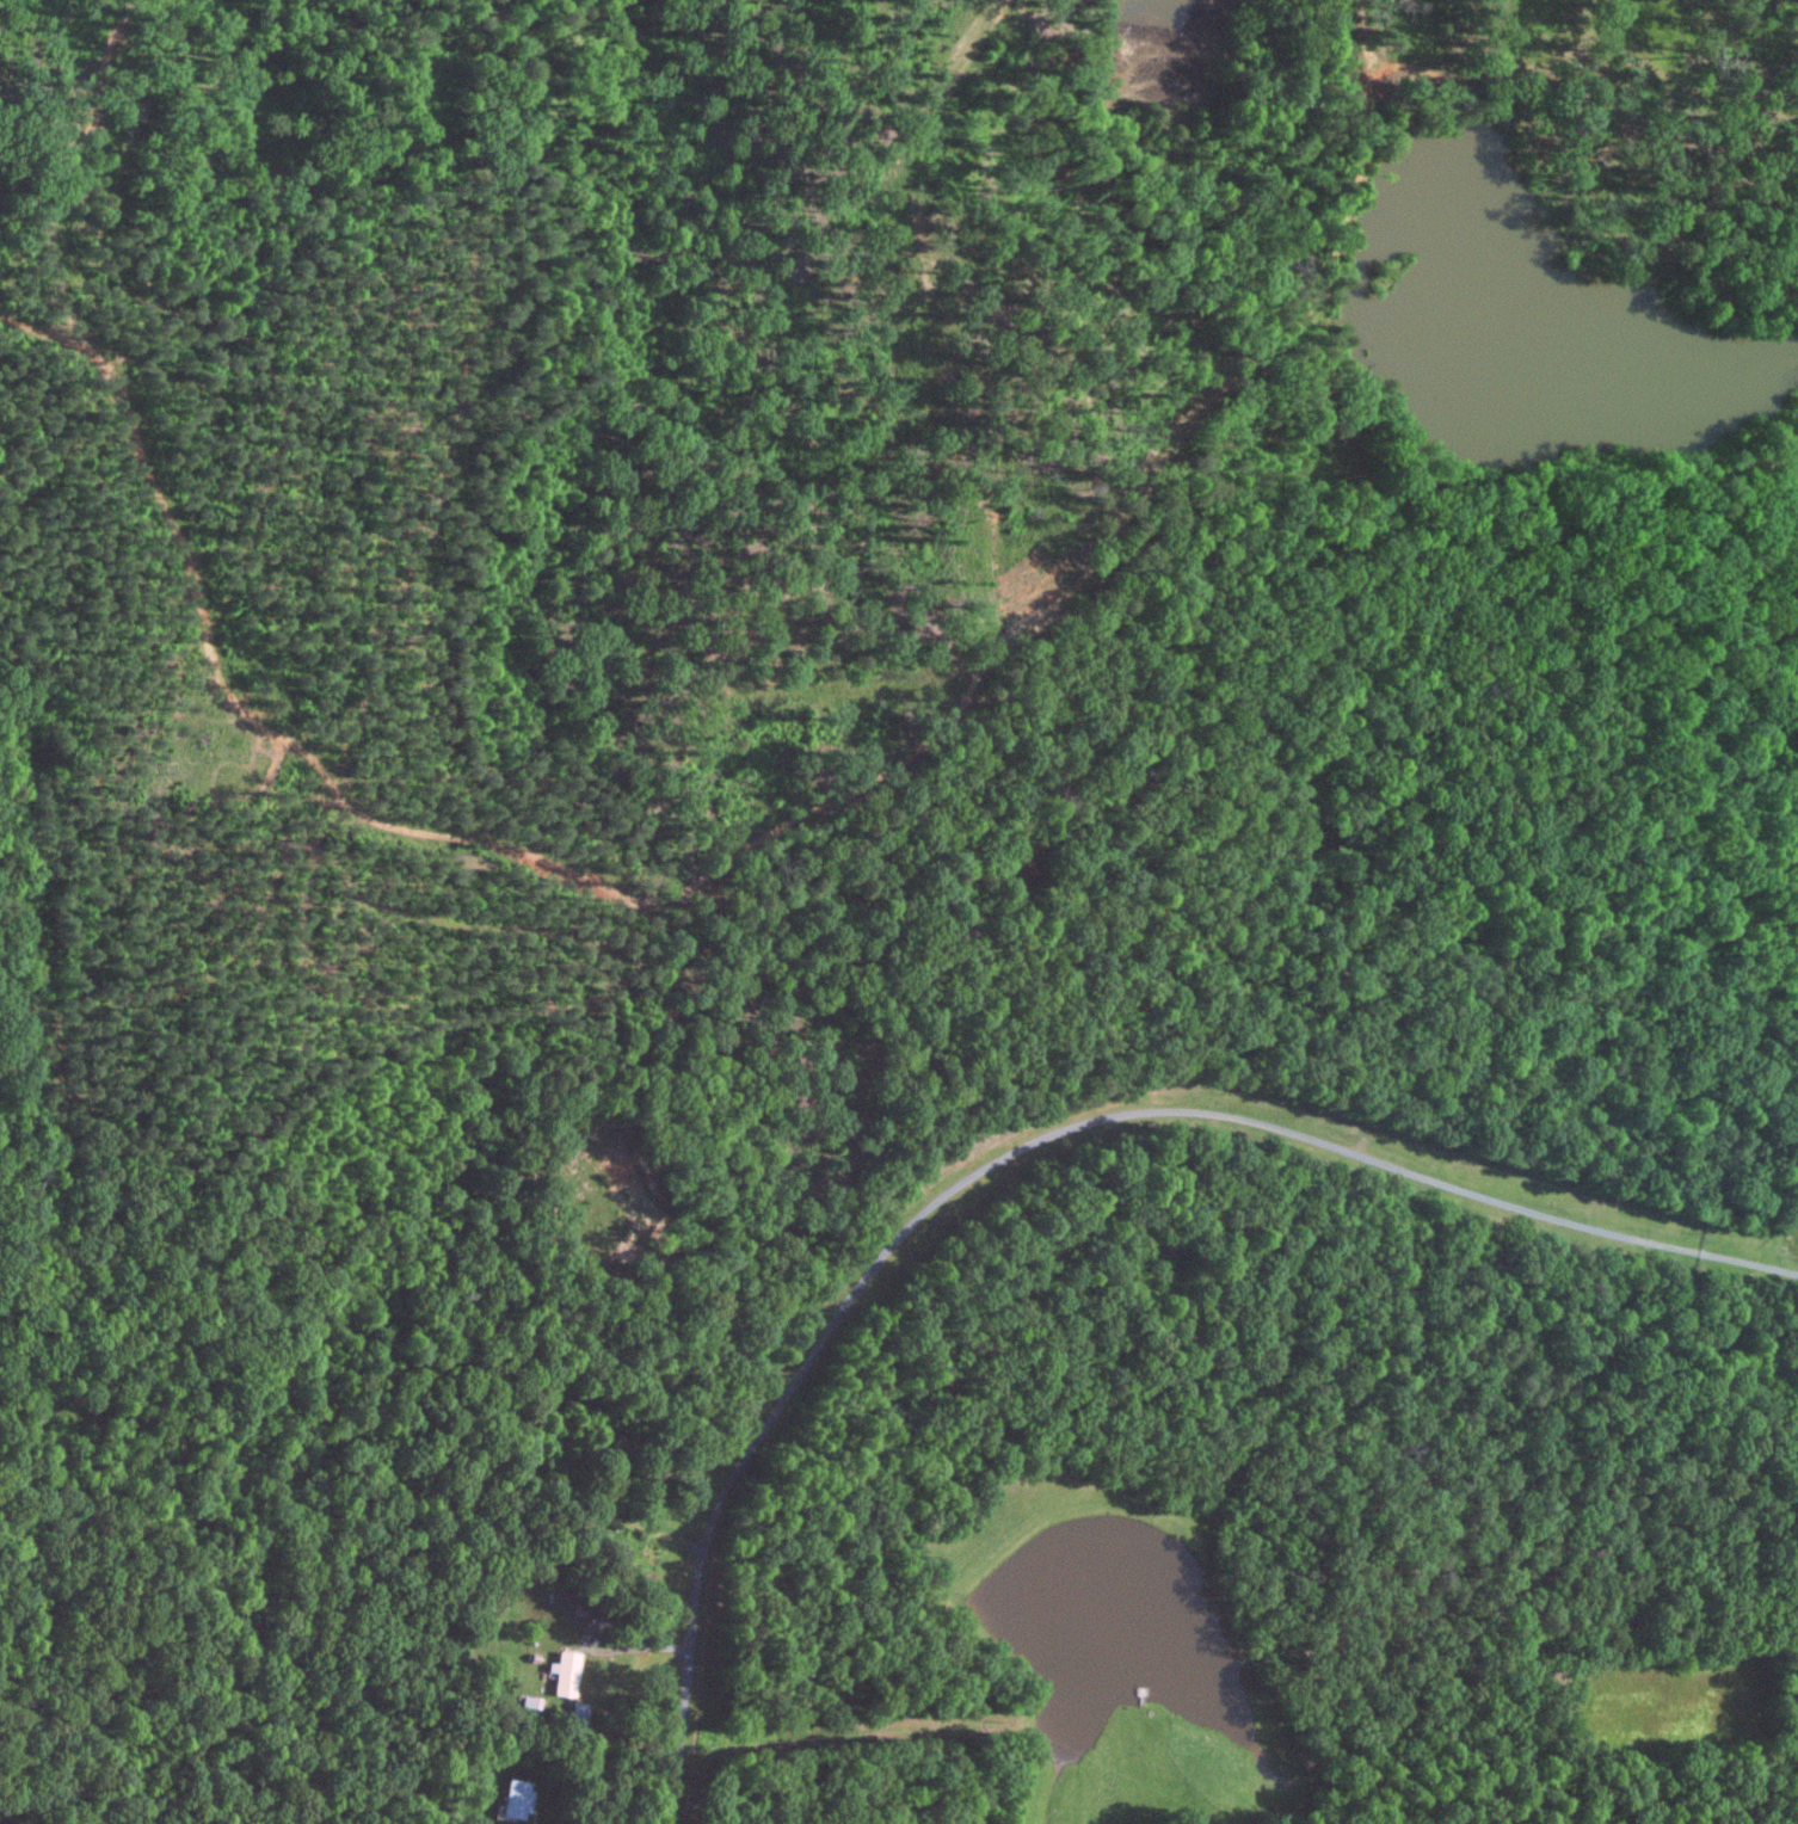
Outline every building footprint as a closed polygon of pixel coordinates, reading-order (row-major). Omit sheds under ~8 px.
[(552,1694),(575,1695),(577,1652),(554,1651),(552,1694)] [(530,1782),(513,1781),(513,1783),(505,1783),(503,1814),(529,1815),(530,1782)]
